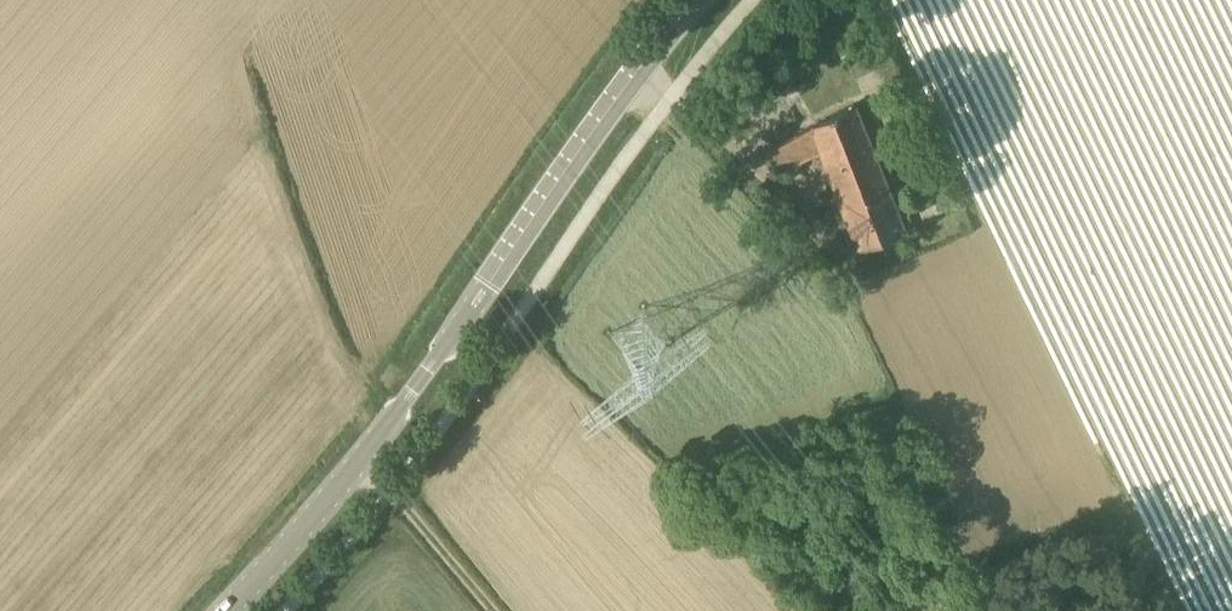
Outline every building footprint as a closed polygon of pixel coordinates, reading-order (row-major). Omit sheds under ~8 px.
[(868,56),(849,65),(851,70),(853,73),(855,77),(874,68),(868,56)] [(838,203),(888,182),(856,102),(768,149),(779,170),(819,149),(838,203)] [(888,182),(838,203),(856,249),(907,229),(888,182)]
